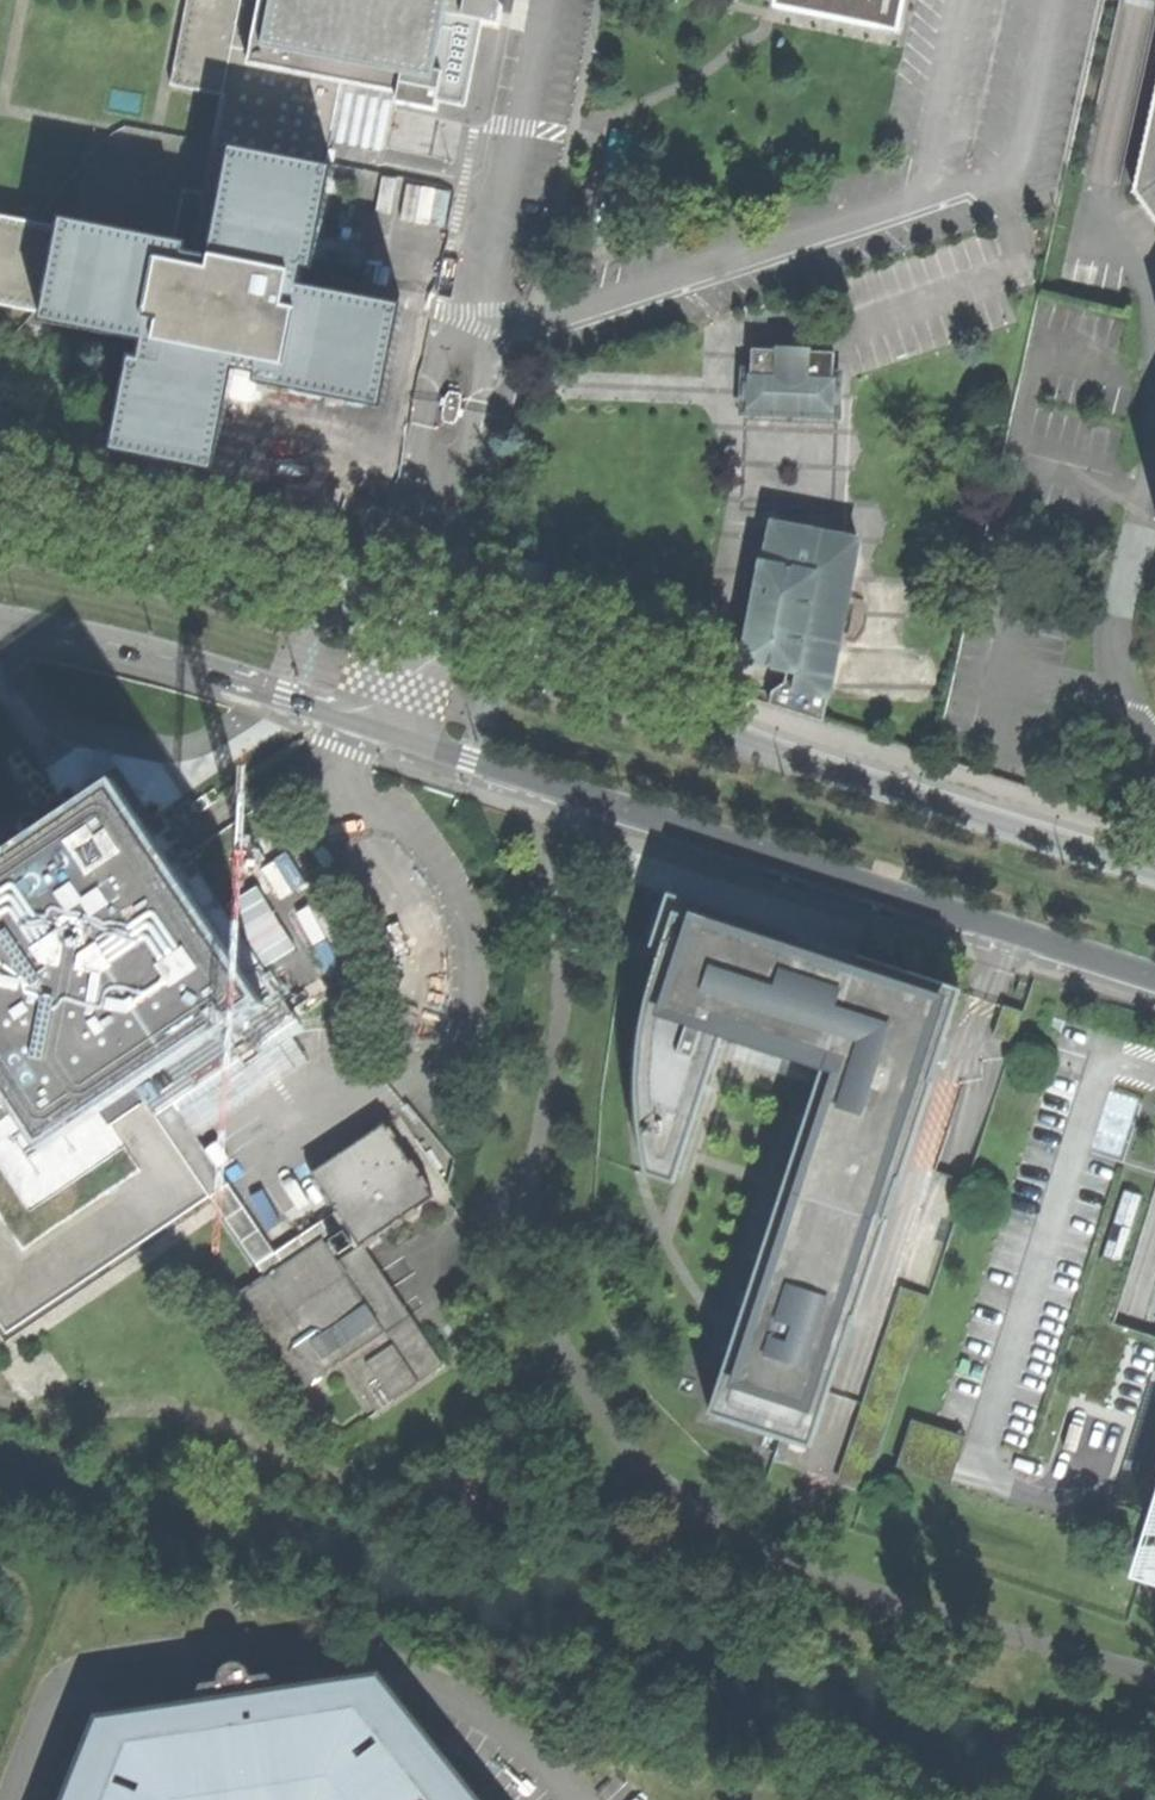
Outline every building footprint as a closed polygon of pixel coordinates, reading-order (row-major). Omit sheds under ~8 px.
[(439,98),(469,103),(484,22),(493,24),(497,0),(245,0),(226,96),(215,157),(196,256),(178,252),(180,243),(79,223),(77,233),(0,219),(0,306),(62,318),(60,326),(134,340),(135,334),(150,336),(146,355),(144,368),(134,366),(117,453),(151,460),(181,466),(217,473),(237,372),(262,377),(260,385),(384,409),(403,308),(315,291),(314,296),(299,293),(306,257),(316,259),(331,180),(321,178),(328,143),(340,79),(397,90),(394,103),(436,111),(439,98)] [(172,86),(226,96),(245,0),(189,0),(172,86)] [(782,1),(902,24),(907,0),(782,0),(782,1)] [(342,68),(328,143),(384,154),(394,103),(399,79),(342,68)] [(1134,190),(1154,219),(1154,94),(1134,190)] [(840,415),(843,374),(813,372),(814,361),(800,360),(786,359),(785,372),(748,370),(747,379),(745,413),(840,419),(840,415)] [(859,375),(843,374),(840,415),(852,415),(856,416),(859,375)] [(444,425),(457,427),(463,407),(459,396),(451,395),(446,403),(444,425)] [(181,466),(151,460),(141,512),(154,515),(170,518),(181,466)] [(788,712),(826,719),(829,700),(859,542),(774,526),(767,566),(762,565),(754,606),(744,662),(784,670),(796,672),(788,712)] [(9,1329),(210,1192),(156,1113),(172,1102),(297,1021),(144,790),(115,785),(84,779),(0,834),(0,1316),(9,1329)] [(962,989),(861,955),(852,981),(791,961),(799,935),(669,892),(651,946),(664,950),(654,976),(645,1010),(638,1064),(638,1116),(647,1174),(675,1183),(723,1037),(823,1071),(709,1414),(813,1447),(962,989)] [(832,945),(799,935),(791,961),(852,981),(861,955),(832,945)] [(1026,1011),(1005,1005),(995,1037),(1016,1043),(1026,1011)] [(273,1250),(172,1102),(156,1113),(210,1192),(267,1274),(325,1236),(347,1220),(338,1206),(273,1250)] [(347,1220),(362,1243),(364,1242),(435,1196),(387,1122),(314,1170),(338,1206),(347,1220)] [(329,1241),(337,1253),(342,1250),(343,1251),(357,1242),(347,1227),(332,1237),(333,1238),(329,1241)] [(337,1253),(329,1241),(325,1236),(267,1274),(231,1298),(292,1392),(346,1357),(387,1330),(380,1320),(348,1270),(337,1253)] [(387,1330),(408,1316),(411,1314),(364,1242),(362,1243),(359,1246),(377,1273),(369,1279),(379,1293),(386,1288),(399,1307),(380,1320),(387,1330)] [(348,1270),(380,1320),(399,1307),(386,1288),(379,1293),(369,1279),(377,1273),(359,1246),(344,1255),(352,1267),(348,1270)] [(408,1316),(387,1330),(346,1357),(381,1409),(443,1369),(408,1316)] [(1146,1567),(1154,1570),(1154,1539),(1146,1567)] [(354,1701),(276,1713),(264,1697),(275,1688),(265,1675),(249,1676),(235,1664),(220,1667),(216,1683),(198,1686),(192,1701),(203,1709),(196,1726),(121,1738),(97,1799),(433,1799),(354,1701)]
